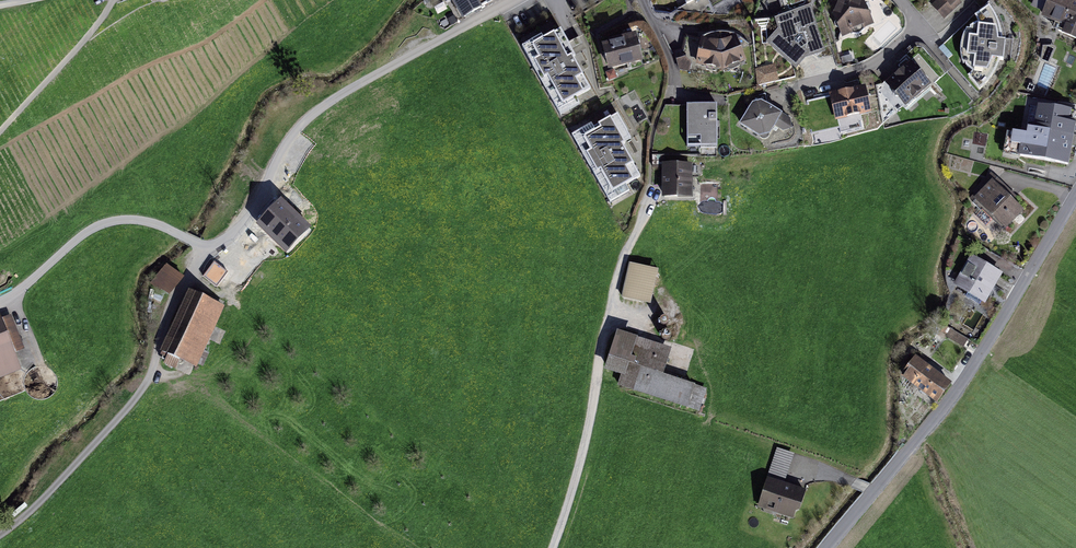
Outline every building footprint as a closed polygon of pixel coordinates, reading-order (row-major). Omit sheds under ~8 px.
[(467,16),(494,0),(457,0),(467,16)] [(795,0),(772,0),(772,1),(777,20),(793,15),(791,9),(795,0)] [(817,0),(795,0),(791,9),(793,15),(800,13),(805,11),(806,15),(811,17),(817,0)] [(873,27),(864,5),(849,0),(838,0),(831,20),(841,41),(873,27)] [(938,0),(930,8),(943,22),(960,7),(956,2),(959,0),(938,0)] [(1057,0),(1048,0),(1039,19),(1062,29),(1058,38),(1075,45),(1075,8),(1057,0)] [(966,42),(962,42),(961,59),(965,60),(962,72),(969,76),(964,81),(976,94),(984,85),(990,76),(993,69),(995,62),(1000,63),(1001,45),(996,45),(996,38),(995,31),(991,21),(984,10),(970,21),(974,26),(966,29),(966,42)] [(771,22),(775,33),(763,46),(790,73),(802,62),(820,56),(806,15),(805,11),(800,13),(793,15),(777,20),(771,22)] [(556,28),(524,46),(561,113),(581,102),(579,97),(591,90),(556,28)] [(605,42),(611,69),(645,61),(639,34),(605,42)] [(727,69),(749,59),(738,35),(721,42),(727,69)] [(699,64),(727,69),(721,42),(703,39),(699,64)] [(1056,47),(1045,44),(1040,60),(1050,63),(1056,47)] [(761,85),(780,80),(776,62),(757,67),(761,85)] [(901,109),(927,87),(907,65),(882,87),(901,109)] [(866,116),(860,90),(826,98),(832,124),(866,116)] [(756,101),(743,123),(763,135),(762,140),(764,145),(790,141),(795,138),(797,131),(794,118),(764,100),(756,101)] [(718,104),(689,105),(689,146),(719,146),(718,104)] [(1017,109),(1014,139),(1051,143),(1054,113),(1017,109)] [(607,116),(574,134),(611,201),(632,189),(629,184),(641,178),(607,116)] [(695,161),(666,161),(666,195),(695,194),(695,161)] [(971,203),(1001,232),(1020,212),(991,183),(971,203)] [(262,222),(282,241),(305,217),(285,198),(262,222)] [(1000,275),(968,257),(951,289),(982,306),(1000,275)] [(214,260),(202,275),(218,287),(230,272),(214,260)] [(165,262),(152,283),(171,294),(183,273),(165,262)] [(660,270),(632,263),(623,296),(651,303),(660,270)] [(169,352),(197,365),(225,304),(197,292),(169,352)] [(23,366),(2,314),(0,314),(0,375),(23,366)] [(624,372),(620,383),(701,410),(709,386),(665,372),(673,348),(622,331),(610,368),(624,372)] [(946,386),(911,359),(895,379),(930,406),(946,386)] [(807,489),(769,478),(759,510),(798,521),(807,489)]
